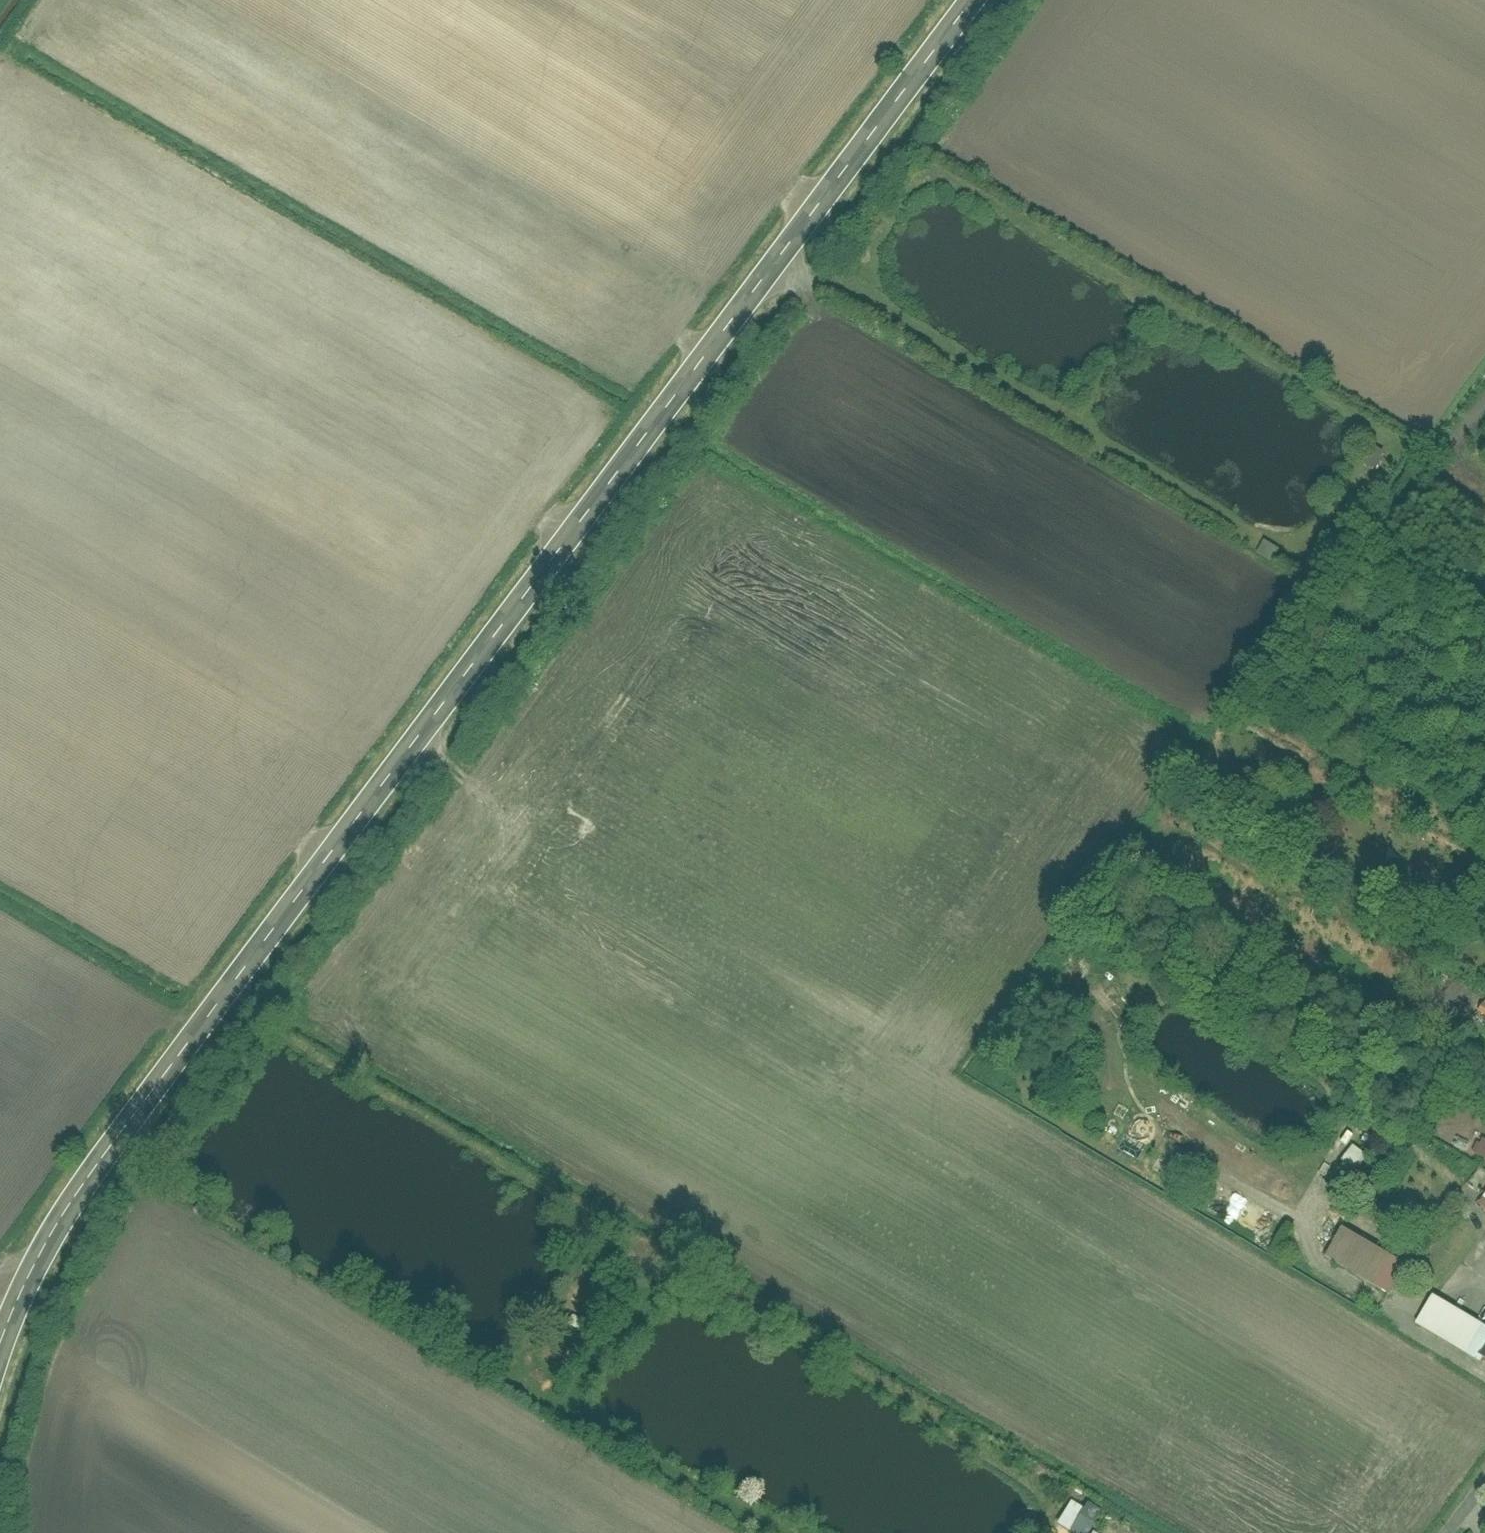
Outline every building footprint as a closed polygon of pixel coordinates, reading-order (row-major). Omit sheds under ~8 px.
[(1482,1136),(1473,1155),(1484,1160),(1484,1137),(1482,1136)] [(1350,1148),(1339,1163),(1352,1173),(1363,1158),(1350,1148)] [(1205,1187),(1192,1208),(1259,1247),(1271,1225),(1205,1187)] [(1343,1232),(1331,1252),(1391,1290),(1403,1271),(1343,1232)] [(1417,1329),(1484,1372),(1484,1334),(1434,1302),(1417,1329)] [(1061,1532),(1085,1532),(1094,1516),(1065,1500),(1051,1528),(1061,1532)]
